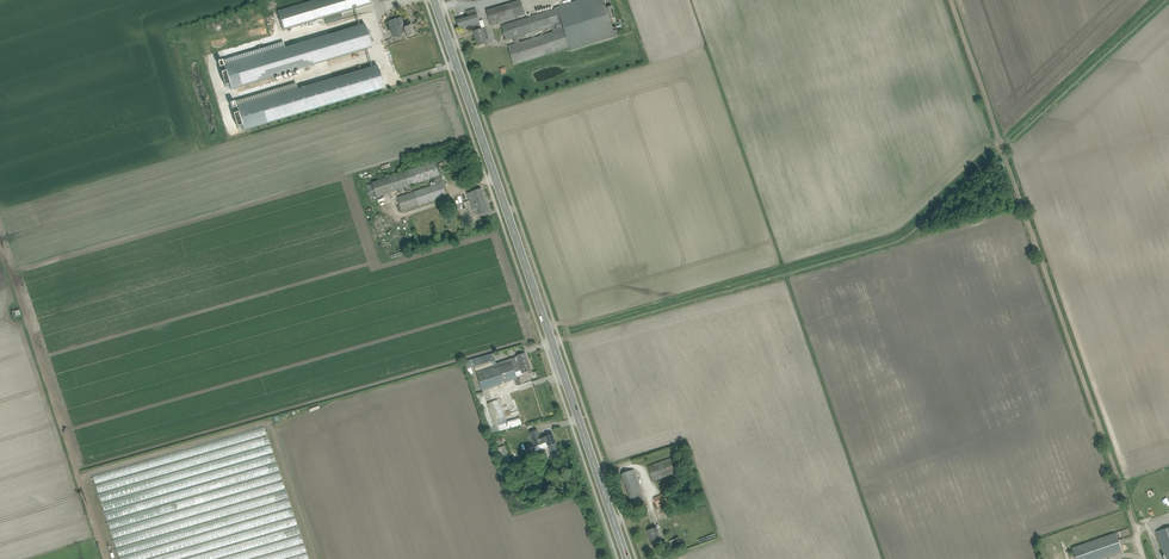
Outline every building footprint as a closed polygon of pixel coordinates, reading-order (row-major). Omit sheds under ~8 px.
[(325,18),(327,24),(342,19),(341,14),(371,4),(370,0),(314,0),(277,11),(283,31),(325,18)] [(511,4),(487,11),(491,26),(516,19),(515,17),(511,4)] [(458,19),(457,19),(460,30),(473,26),(475,31),(474,31),(475,32),(476,36),(475,36),(476,39),(477,39),(479,46),(487,44),(485,39),(488,39),(489,38),(489,37),(486,28),(482,29),(480,24),(481,23),(476,9),(467,11),(468,16),(458,19)] [(401,17),(388,22),(394,37),(402,35),(401,34),(406,32),(407,37),(415,34),(411,25),(404,27),(401,17)] [(222,72),(221,73),(225,85),(230,84),(231,89),(237,88),(275,77),(283,74),(326,61),(328,61),(361,51),(368,49),(372,48),(372,47),(369,37),(367,32),(365,24),(320,37),(298,44),(290,46),(285,48),(284,42),(274,45),(223,60),(224,66),(226,71),(222,72)] [(238,113),(234,114),(238,127),(242,125),(244,131),(250,129),(295,115),(339,103),(374,92),(384,89),(381,79),(380,73),(377,65),(373,67),(333,79),(332,79),(310,85),(302,88),(298,89),(296,83),(286,86),(235,102),(237,107),(238,113)] [(447,197),(442,183),(440,176),(435,161),(391,176),(396,191),(398,190),(399,192),(408,189),(408,190),(411,189),(410,186),(435,178),(437,184),(398,198),(403,212),(447,197)] [(478,208),(478,209),(481,216),(490,212),(482,189),(467,194),(473,210),(478,208)] [(522,370),(523,373),(526,371),(526,372),(527,372),(527,371),(531,370),(525,354),(517,356),(477,371),(484,390),(518,378),(516,372),(522,370)] [(464,361),(467,369),(475,367),(490,361),(487,355),(464,361)] [(489,425),(506,419),(497,393),(491,395),(493,401),(486,403),(490,415),(487,417),(489,425)] [(499,430),(522,425),(521,418),(497,423),(499,430)] [(537,429),(530,432),(536,450),(548,446),(552,456),(559,453),(556,444),(556,443),(553,434),(545,437),(546,437),(541,439),(537,429)] [(675,457),(648,466),(654,481),(681,471),(675,457)] [(634,469),(622,474),(634,510),(643,507),(640,501),(645,499),(634,469)] [(503,474),(512,499),(514,498),(517,506),(523,504),(520,496),(515,497),(513,491),(512,492),(505,473),(503,474)] [(1166,558),(1168,558),(1168,503),(1164,488),(1137,498),(1149,534),(1157,531),(1166,558)] [(658,507),(667,503),(669,507),(675,504),(673,500),(668,502),(665,493),(654,498),(658,507)] [(662,541),(657,527),(648,530),(653,544),(662,541)] [(1088,542),(1073,548),(1077,558),(1102,558),(1122,552),(1116,533),(1088,542)]
